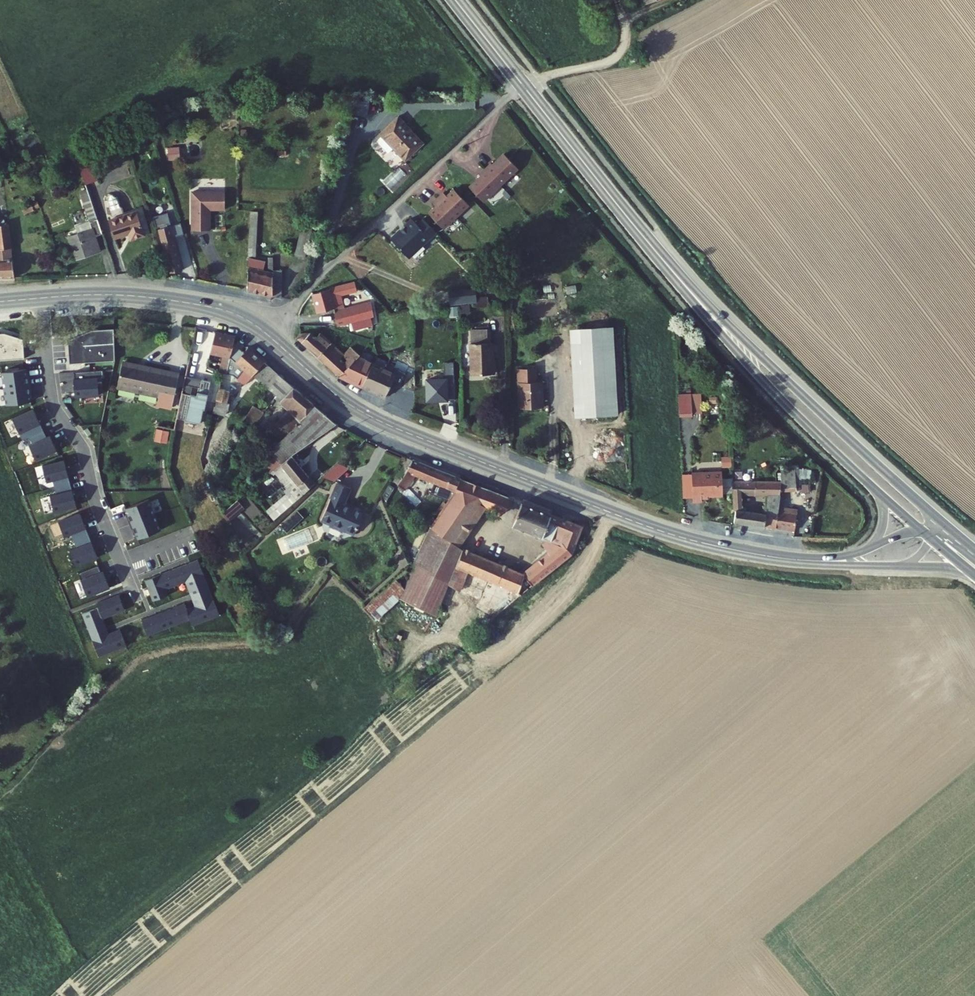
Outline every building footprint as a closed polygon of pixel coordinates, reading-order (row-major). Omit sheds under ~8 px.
[(397,114),(377,132),(378,133),(374,138),(385,150),(390,146),(403,159),(423,141),(397,114)] [(87,144),(75,150),(85,180),(97,176),(87,144)] [(181,146),(167,147),(168,157),(181,156),(181,146)] [(519,167),(507,151),(495,161),(493,159),(486,164),(500,182),(519,167)] [(500,182),(486,164),(480,169),(481,172),(469,181),(481,197),(500,182)] [(437,195),(455,214),(468,202),(453,187),(446,194),(442,190),(437,195)] [(101,233),(86,189),(78,191),(89,228),(68,236),(76,258),(99,250),(94,235),(101,233)] [(192,190),(192,229),(209,229),(209,209),(225,208),(225,191),(192,190)] [(428,211),(443,226),(455,214),(437,195),(432,200),(435,204),(428,211)] [(32,200),(21,203),(23,211),(33,209),(33,208),(39,206),(38,200),(32,201),(32,200)] [(138,215),(110,223),(115,240),(130,235),(131,241),(144,237),(138,215)] [(435,230),(423,216),(417,222),(410,216),(404,222),(404,224),(390,237),(408,256),(435,230)] [(11,245),(9,222),(0,223),(0,246),(11,245)] [(180,222),(169,224),(172,236),(183,232),(180,222)] [(315,224),(305,222),(296,254),(307,257),(315,224)] [(161,239),(169,271),(180,268),(172,236),(169,224),(158,227),(161,239)] [(11,245),(0,246),(0,254),(0,257),(0,276),(14,275),(11,245)] [(272,261),(246,261),(246,288),(271,293),(271,268),(272,261)] [(280,268),(271,268),(271,293),(280,294),(280,268)] [(311,289),(315,309),(333,305),(335,304),(342,302),(339,291),(354,287),(352,278),(311,289)] [(452,285),(452,298),(477,297),(477,285),(452,285)] [(335,304),(333,305),(336,318),(373,309),(370,296),(342,302),(335,304)] [(470,328),(471,373),(491,373),(490,341),(488,341),(488,327),(470,328)] [(613,327),(571,328),(576,415),(618,413),(613,327)] [(112,360),(112,328),(92,329),(92,338),(67,339),(69,363),(112,360)] [(92,338),(92,329),(82,333),(67,339),(92,338)] [(234,334),(215,330),(210,351),(209,350),(208,354),(211,355),(212,351),(223,354),(220,369),(226,371),(232,346),(235,335),(234,334)] [(23,357),(22,337),(0,331),(0,358),(23,357)] [(319,331),(297,331),(295,335),(338,374),(357,353),(360,351),(351,344),(343,353),(340,356),(333,349),(336,346),(319,331)] [(355,340),(351,344),(360,351),(363,347),(355,340)] [(241,352),(232,346),(226,371),(233,372),(234,366),(244,375),(248,371),(265,386),(277,371),(247,345),(241,352)] [(336,346),(333,349),(340,356),(343,353),(336,346)] [(395,369),(357,353),(338,374),(382,394),(395,369)] [(173,379),(175,373),(122,362),(116,386),(151,393),(154,375),(173,379)] [(3,387),(29,383),(28,376),(27,376),(26,367),(1,370),(3,387)] [(518,368),(520,408),(543,407),(541,381),(537,381),(536,367),(518,368)] [(74,395),(98,394),(97,377),(103,376),(102,368),(74,370),(74,378),(73,378),(74,395)] [(314,404),(277,371),(265,386),(297,415),(289,422),(285,418),(277,426),(284,433),(314,404)] [(171,406),(178,373),(175,373),(173,379),(154,375),(151,393),(158,395),(156,403),(171,406)] [(444,373),(425,374),(426,394),(445,393),(445,394),(453,394),(453,376),(444,377),(444,373)] [(199,386),(201,379),(185,375),(182,392),(196,395),(198,386),(199,386)] [(210,380),(201,379),(199,386),(198,386),(196,395),(182,392),(176,418),(200,422),(203,409),(204,409),(210,380)] [(230,384),(219,381),(215,401),(219,402),(217,407),(224,408),(230,384)] [(3,387),(6,403),(30,400),(29,390),(30,390),(29,383),(3,387)] [(690,390),(677,390),(678,413),(691,412),(691,411),(690,398),(690,390)] [(701,410),(700,398),(690,398),(691,411),(701,410)] [(334,423),(315,405),(284,433),(267,448),(280,463),(293,453),(334,423)] [(246,419),(258,422),(262,410),(250,406),(246,419)] [(43,428),(33,407),(12,417),(22,438),(29,435),(43,428)] [(28,443),(35,458),(56,448),(49,433),(46,435),(43,428),(29,435),(32,442),(28,443)] [(168,443),(169,430),(155,429),(154,442),(168,443)] [(207,473),(229,439),(221,433),(203,461),(207,473)] [(315,479),(293,453),(280,463),(274,468),(288,484),(291,481),(294,478),(304,489),(315,479)] [(413,456),(406,453),(390,479),(397,483),(413,456)] [(442,468),(413,456),(397,483),(405,487),(416,473),(436,481),(442,468)] [(69,481),(63,457),(41,463),(46,480),(52,478),(54,485),(69,481)] [(339,461),(324,474),(332,483),(347,469),(339,461)] [(461,476),(442,468),(436,481),(434,486),(452,494),(456,489),(461,476)] [(723,493),(722,469),(693,471),(694,499),(703,499),(702,494),(723,493)] [(425,528),(410,563),(435,577),(446,583),(481,598),(481,597),(489,578),(518,590),(520,592),(575,549),(584,524),(513,497),(503,519),(550,537),(562,542),(526,572),(513,567),(463,546),(455,541),(481,504),(492,508),(499,491),(461,476),(456,489),(452,494),(444,504),(439,510),(425,528)] [(779,478),(732,477),(734,507),(736,507),(736,520),(776,524),(777,506),(767,505),(766,509),(748,508),(747,493),(778,493),(778,488),(779,481),(779,478)] [(294,478),(291,481),(297,488),(301,492),(304,489),(294,478)] [(796,480),(779,481),(778,488),(796,487),(796,480)] [(76,503),(69,481),(54,485),(56,492),(49,494),(53,509),(76,503)] [(362,509),(351,504),(350,506),(343,503),(350,487),(338,481),(320,518),(329,521),(328,526),(338,530),(341,528),(351,532),(362,509)] [(811,493),(811,483),(801,482),(801,493),(811,493)] [(297,488),(279,504),(283,508),(301,492),(297,488)] [(127,515),(129,522),(154,512),(148,497),(124,506),(128,515),(127,515)] [(228,521),(244,508),(237,500),(221,513),(228,521)] [(279,504),(269,512),(273,516),(283,508),(279,504)] [(794,508),(777,506),(776,524),(792,526),(794,508)] [(88,532),(79,510),(57,519),(63,534),(70,531),(73,538),(88,532)] [(133,528),(137,537),(160,527),(154,512),(129,522),(132,528),(133,528)] [(96,555),(88,532),(73,538),(76,545),(69,548),(75,563),(96,555)] [(562,542),(550,537),(513,567),(526,572),(562,542)] [(197,557),(178,564),(184,579),(187,587),(206,580),(197,557)] [(86,593),(108,585),(102,568),(100,569),(97,562),(77,570),(86,593)] [(395,576),(361,607),(370,618),(395,597),(419,577),(431,584),(435,577),(410,563),(401,583),(395,576)] [(178,564),(159,572),(165,587),(184,579),(178,564)] [(159,572),(144,578),(152,598),(167,592),(165,587),(159,572)] [(431,618),(446,583),(435,577),(431,584),(419,577),(395,597),(393,602),(431,618)] [(518,590),(489,578),(481,597),(503,606),(520,592),(518,590)] [(206,580),(187,587),(194,604),(212,597),(206,580)] [(101,616),(123,607),(118,592),(95,601),(97,604),(101,616)] [(194,604),(185,607),(188,617),(191,623),(218,613),(212,597),(194,604)] [(188,617),(185,607),(183,601),(161,609),(167,625),(188,617)] [(91,637),(107,631),(101,616),(97,604),(81,611),(91,637)] [(167,625),(161,609),(140,618),(146,633),(167,625)] [(107,631),(91,637),(97,654),(125,643),(118,627),(107,631)]
